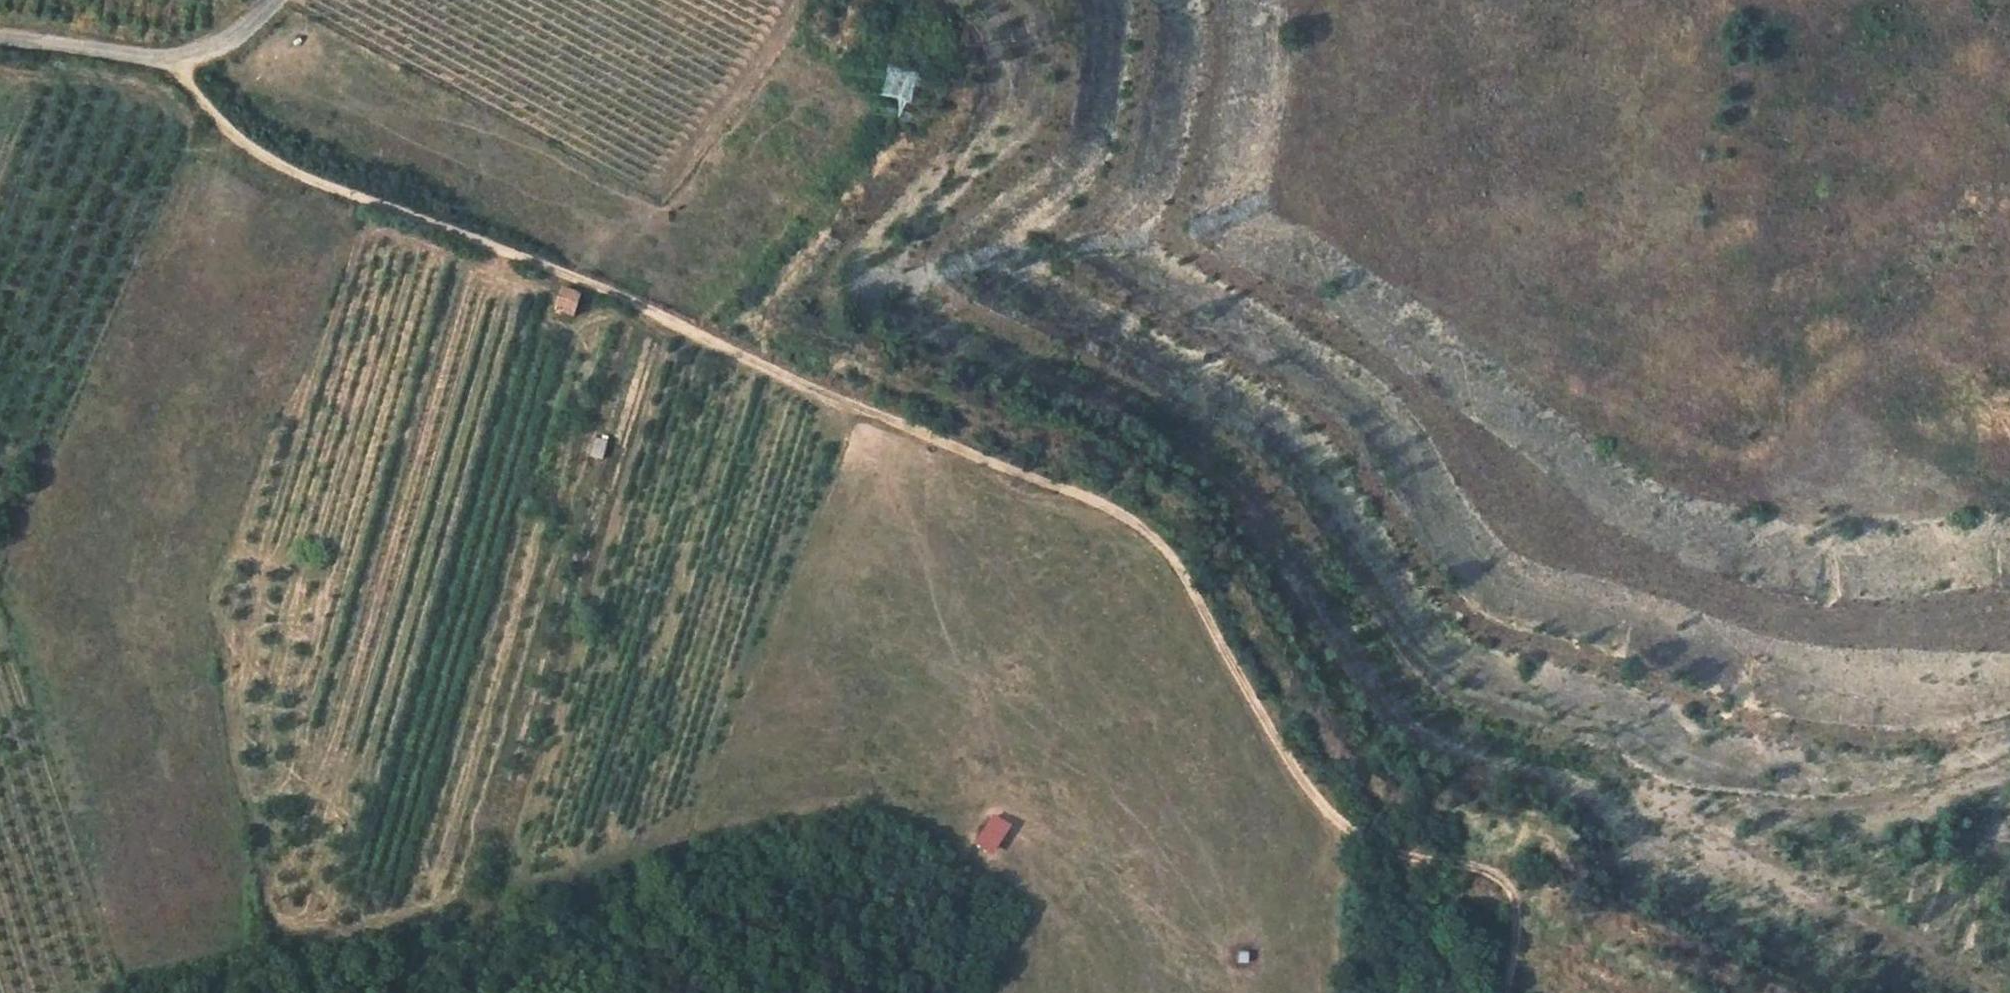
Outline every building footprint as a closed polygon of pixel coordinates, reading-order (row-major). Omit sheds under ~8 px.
[(553,311),(574,318),(580,297),(559,290),(553,311)]
